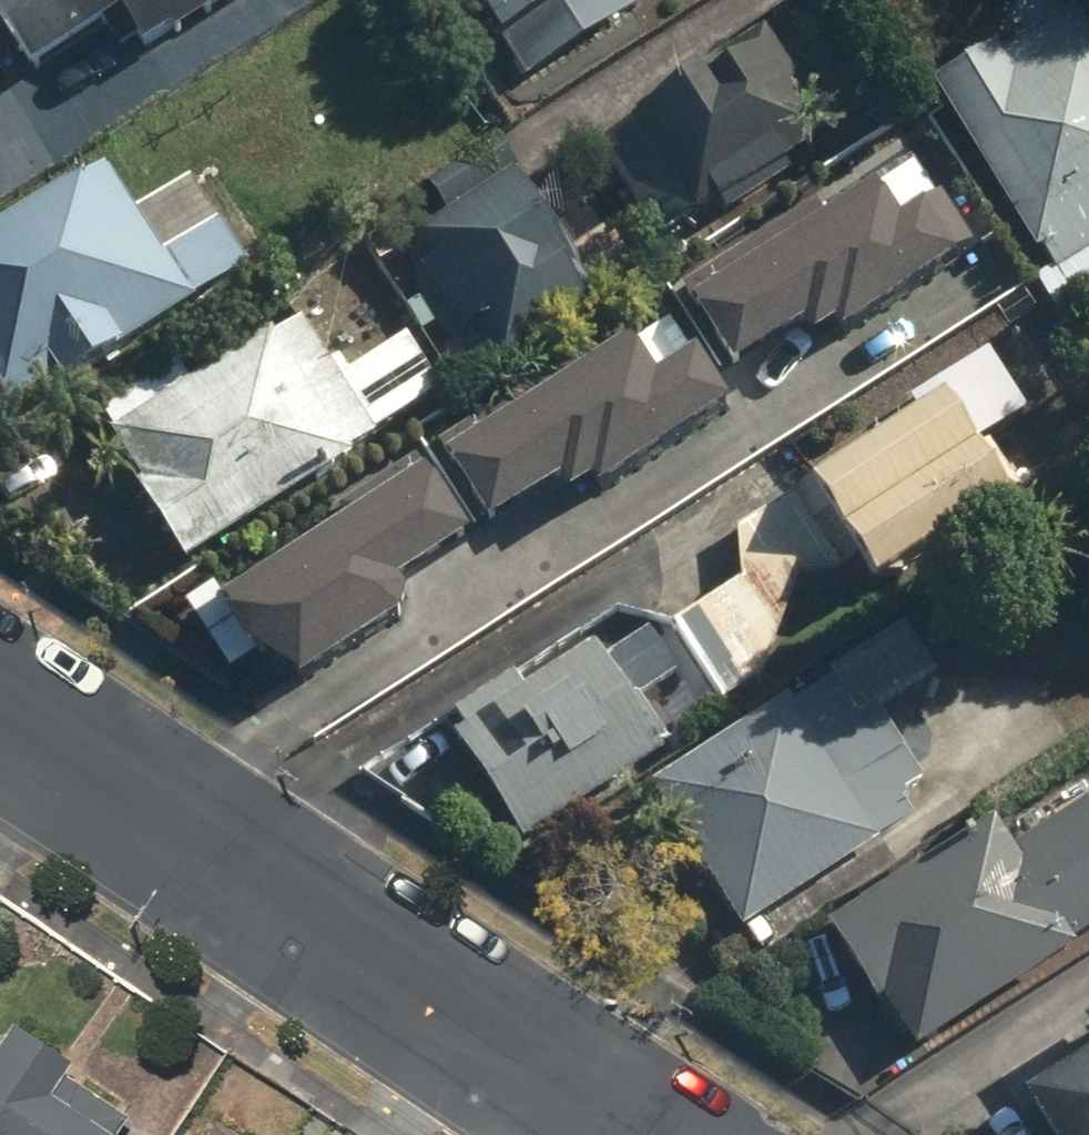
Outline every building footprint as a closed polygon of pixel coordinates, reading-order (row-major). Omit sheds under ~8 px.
[(34,56),(114,2),(150,55),(232,0),(0,0),(0,5),(34,56)] [(485,55),(498,48),(521,85),(634,18),(623,0),(452,0),(485,55)] [(927,94),(1041,277),(1029,284),(1053,323),(1088,301),(1088,48),(1064,8),(927,94)] [(638,141),(601,168),(671,264),(800,170),(787,151),(826,123),(753,23),(622,119),(638,141)] [(444,227),(409,247),(472,359),(552,313),(558,324),(586,308),(495,146),(422,188),(444,227)] [(51,398),(245,275),(217,231),(159,268),(96,169),(0,230),(0,412),(43,385),(51,398)] [(681,282),(735,365),(807,318),(819,337),(843,322),(848,330),(980,246),(945,191),(909,214),(883,175),(843,201),(833,185),(681,282)] [(127,500),(181,576),(441,391),(404,339),(347,380),(302,316),(190,395),(163,358),(80,417),(135,495),(127,500)] [(436,437),(490,520),(563,473),(575,492),(598,477),(603,485),(735,400),(700,346),(664,369),(639,330),(598,356),(588,340),(436,437)] [(796,576),(853,571),(869,595),(1003,506),(968,452),(1026,413),(989,357),(910,410),(918,422),(804,497),(733,532),(734,590),(696,616),(749,697),(791,598),(796,576)] [(212,592),(246,647),(303,675),(403,609),(409,590),(401,577),(476,531),(421,444),(331,500),(339,513),(212,592)] [(439,755),(519,858),(672,749),(640,703),(678,676),(645,630),(594,666),(582,649),(530,686),(522,675),(450,726),(460,740),(439,755)] [(640,797),(737,941),(913,822),(903,807),(926,792),(839,663),(640,797)] [(1006,856),(987,827),(821,935),(871,1012),(878,1008),(911,1060),(1071,956),(1065,948),(1088,933),(1088,821),(1080,808),(1006,856)] [(1087,1065),(1011,1112),(1026,1134),(1088,1134),(1088,1029),(1072,1040),(1087,1065)] [(0,1031),(0,1134),(108,1134),(118,1119),(54,1079),(60,1069),(0,1031)] [(193,1116),(180,1134),(222,1134),(193,1116)]
